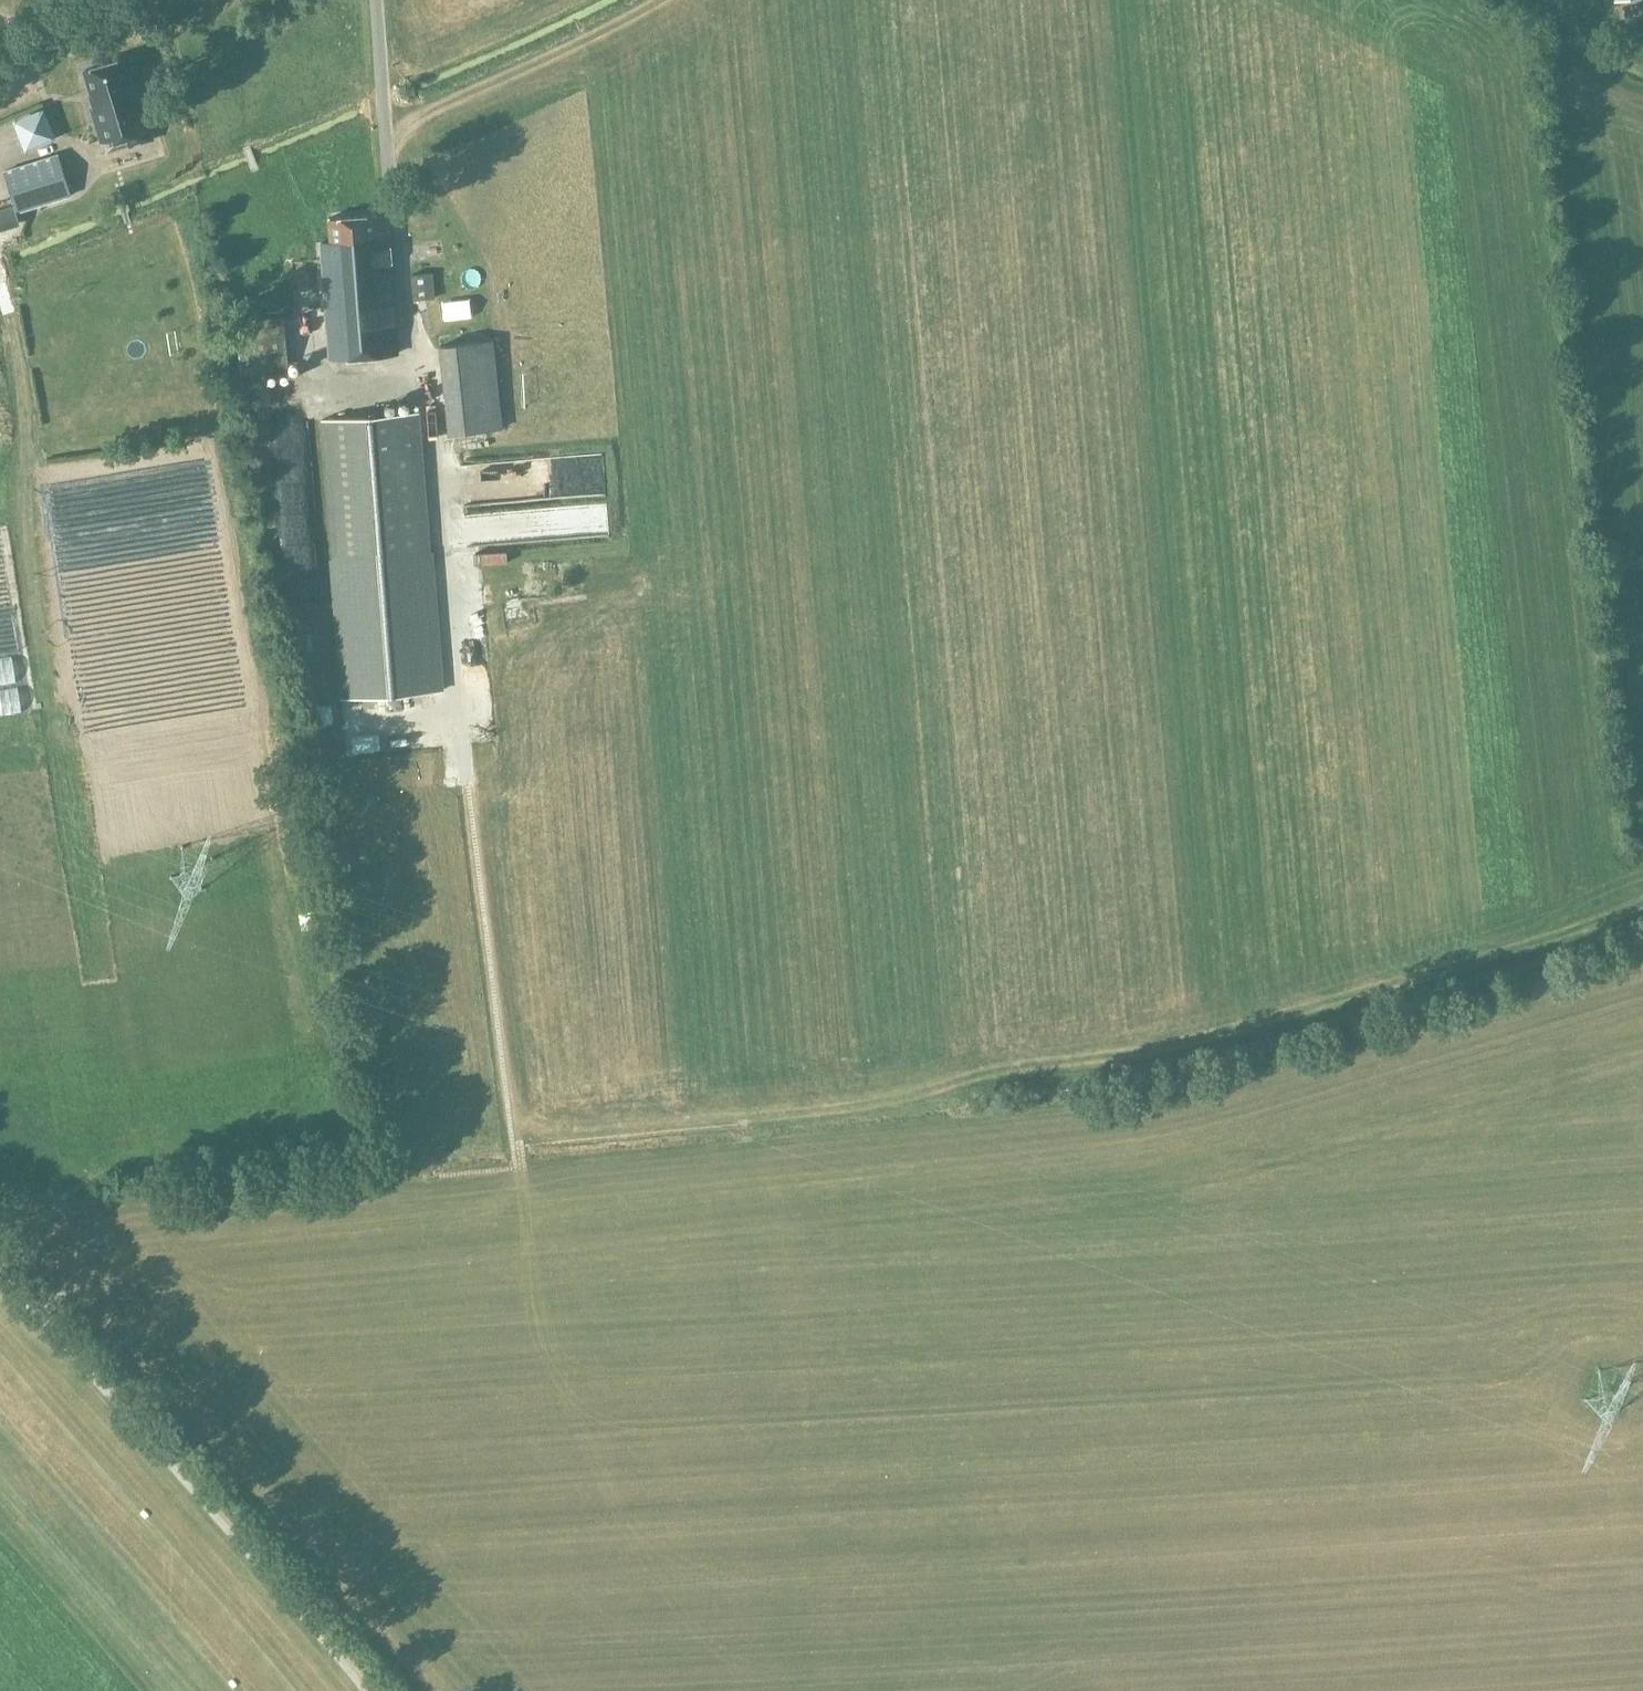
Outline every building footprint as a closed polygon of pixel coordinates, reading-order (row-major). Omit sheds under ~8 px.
[(123,58),(84,70),(91,94),(96,93),(99,106),(95,107),(105,140),(126,134),(129,146),(152,139),(138,94),(130,96),(126,84),(130,83),(123,58)] [(41,107),(11,119),(24,150),(54,138),(41,107)] [(58,154),(3,171),(16,213),(72,196),(58,154)] [(0,209),(0,229),(17,224),(11,205),(0,209)] [(376,216),(329,219),(331,244),(321,244),(330,360),(396,355),(387,240),(389,240),(387,218),(376,219),(376,216)] [(434,299),(434,274),(412,275),(413,300),(434,299)] [(297,299),(298,317),(296,317),(297,331),(315,330),(313,298),(297,299)] [(289,373),(284,317),(236,322),(241,376),(289,373)] [(440,347),(449,435),(502,430),(493,341),(440,347)] [(296,410),(273,410),(277,507),(299,506),(296,410)] [(322,420),(333,560),(343,698),(440,691),(418,412),(322,420)] [(518,474),(493,473),(492,489),(518,489),(518,474)] [(478,534),(593,528),(591,496),(461,504),(462,521),(490,519),(490,530),(478,531),(478,534)]
